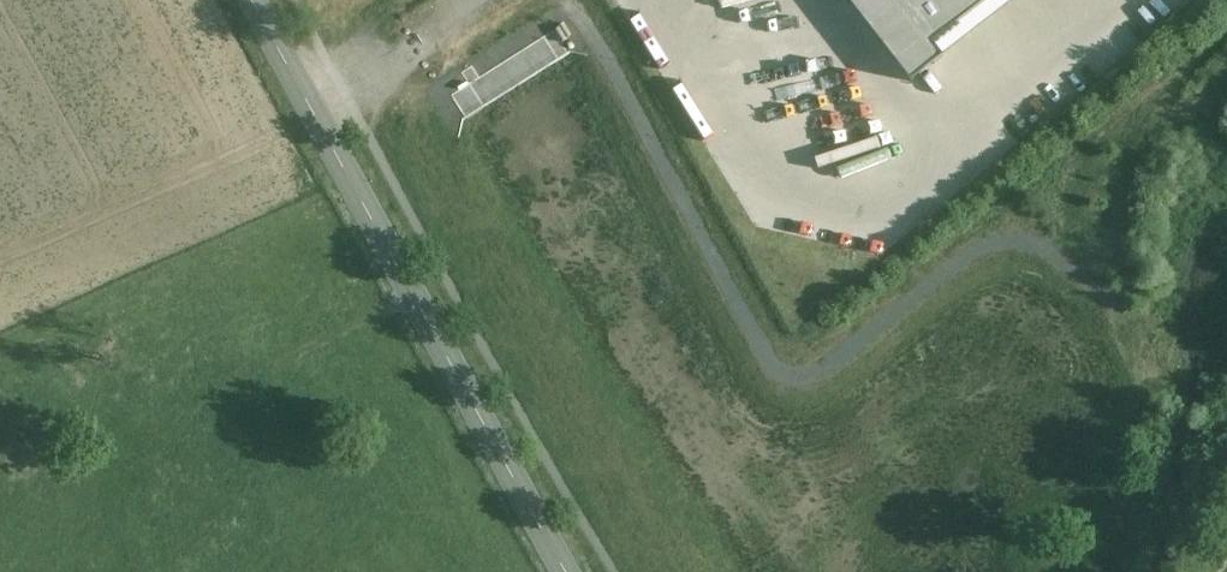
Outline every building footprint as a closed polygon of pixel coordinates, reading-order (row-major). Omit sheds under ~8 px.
[(852,15),(912,91),(944,66),(934,54),(1003,0),(871,0),(852,15)] [(455,93),(469,116),(572,51),(558,29),(455,93)]
